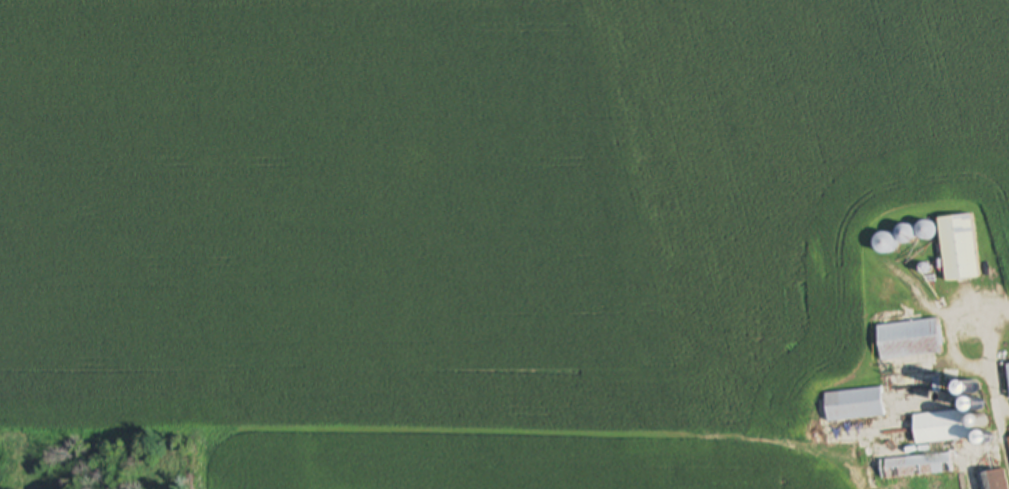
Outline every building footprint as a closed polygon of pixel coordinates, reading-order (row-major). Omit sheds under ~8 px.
[(946,281),(979,278),(973,216),(940,219),(946,281)] [(897,234),(875,237),(877,255),(897,252),(896,245),(936,238),(934,222),(915,224),(915,225),(896,228),(897,234)] [(942,354),(939,319),(878,324),(881,360),(942,354)] [(825,393),(828,422),(885,417),(883,388),(825,393)] [(913,415),(916,444),(972,439),(969,411),(913,415)] [(881,459),(882,479),(953,474),(951,454),(881,459)] [(1005,469),(979,474),(982,488),(1008,488),(1008,487),(1005,469)]
